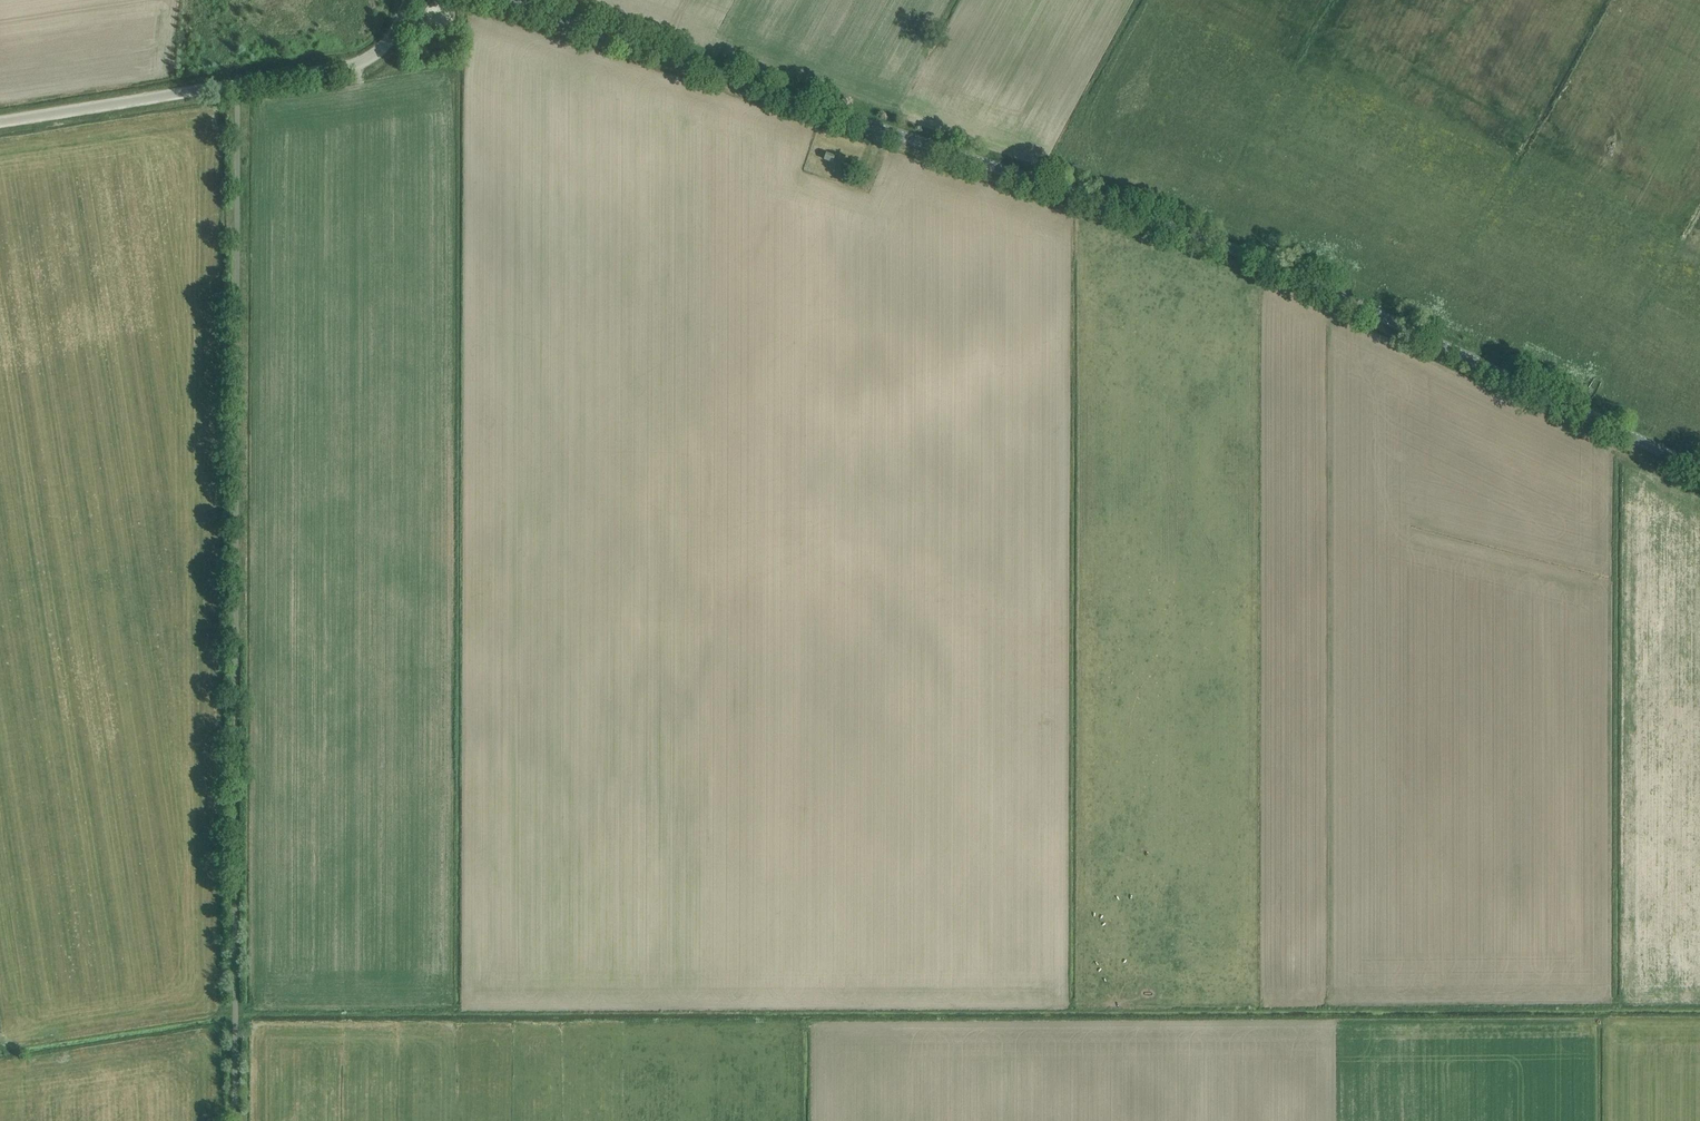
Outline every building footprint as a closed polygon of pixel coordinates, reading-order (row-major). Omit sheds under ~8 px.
[(835,156),(827,153),(825,159),(833,162),(835,156)]
